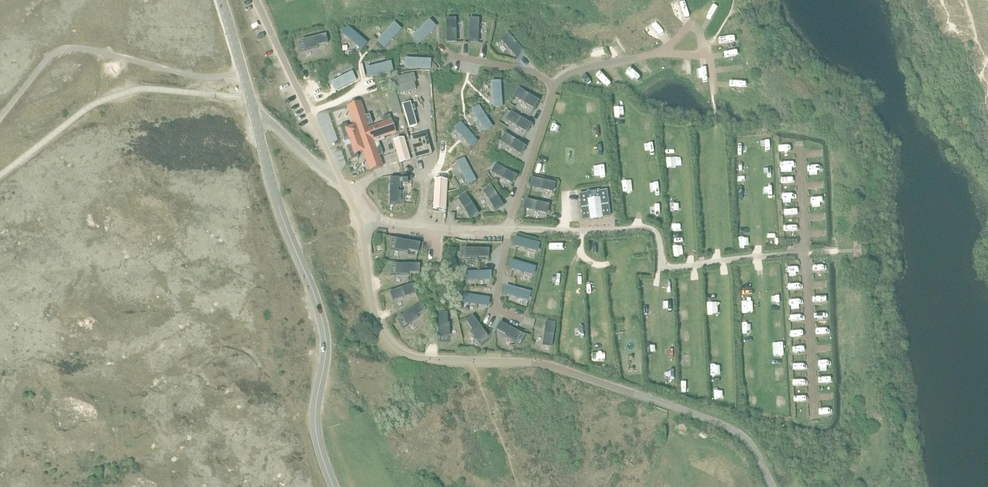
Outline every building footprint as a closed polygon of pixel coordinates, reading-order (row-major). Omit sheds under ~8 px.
[(470,42),(480,42),(480,19),(471,19),(470,42)] [(448,42),(458,42),(457,20),(447,21),(448,42)] [(438,27),(431,21),(414,38),(420,45),(438,27)] [(403,29),(396,23),(379,41),(386,47),(403,29)] [(364,49),(369,42),(350,26),(344,33),(364,49)] [(525,51),(509,32),(503,39),(519,57),(525,51)] [(304,39),(307,50),(320,46),(320,44),(330,42),(327,34),(304,39)] [(433,59),(407,58),(406,68),(431,69),(432,70),(433,59)] [(393,61),(368,67),(369,77),(395,71),(393,61)] [(355,71),(332,82),(336,91),(359,80),(355,71)] [(413,73),(393,79),(398,95),(416,90),(416,89),(420,88),(418,84),(415,85),(414,82),(416,82),(413,73)] [(502,80),(494,80),(495,107),(503,107),(502,80)] [(394,87),(386,89),(392,113),(393,115),(397,114),(398,116),(402,115),(401,110),(394,87)] [(541,100),(521,87),(515,96),(536,108),(541,100)] [(346,124),(340,126),(351,159),(358,157),(357,154),(364,151),(370,171),(382,167),(378,156),(383,154),(378,142),(384,140),(383,136),(395,132),(390,115),(382,118),(384,123),(369,129),(368,126),(372,124),(369,115),(365,117),(360,102),(348,106),(355,126),(348,128),(346,124)] [(487,115),(481,104),(473,107),(485,131),(493,127),(487,115)] [(535,123),(513,111),(507,119),(530,132),(535,123)] [(475,137),(462,121),(456,127),(464,137),(471,147),(478,140),(475,137)] [(528,146),(506,132),(502,141),(523,154),(528,146)] [(426,133),(410,138),(416,159),(432,154),(426,133)] [(403,138),(393,141),(399,163),(410,160),(403,138)] [(465,157),(457,161),(470,185),(477,181),(465,157)] [(519,176),(497,163),(492,171),(514,185),(519,176)] [(557,181),(532,176),(530,187),(556,192),(557,181)] [(400,178),(390,178),(390,203),(400,204),(400,178)] [(434,179),(433,210),(446,210),(447,192),(448,180),(434,179)] [(493,184),(484,189),(497,212),(506,207),(493,184)] [(587,193),(579,194),(582,220),(590,219),(590,218),(602,216),(602,218),(610,217),(606,191),(599,192),(598,191),(587,192),(587,193)] [(479,215),(467,193),(460,197),(472,219),(479,215)] [(553,205),(526,199),(524,207),(551,214),(553,205)] [(542,243),(517,236),(514,246),(540,253),(542,243)] [(423,242),(399,238),(397,249),(410,251),(410,248),(421,251),(423,242)] [(490,246),(467,246),(467,258),(479,258),(479,255),(489,255),(490,246)] [(538,268),(512,260),(510,268),(536,275),(538,268)] [(416,273),(416,263),(399,263),(398,274),(408,275),(408,272),(416,273)] [(493,271),(467,271),(466,280),(493,280),(493,271)] [(415,293),(412,284),(391,290),(395,300),(415,293)] [(533,292),(508,284),(504,294),(531,302),(533,292)] [(492,297),(466,292),(464,302),(490,307),(492,297)] [(424,311),(419,304),(403,316),(410,324),(419,318),(418,316),(424,311)] [(479,341),(488,334),(475,315),(468,319),(474,329),(471,331),(479,341)] [(450,319),(441,319),(441,336),(453,337),(452,327),(450,327),(450,319)] [(523,332),(502,320),(498,329),(506,333),(505,337),(518,343),(523,332)] [(557,323),(547,321),(544,345),(555,347),(557,323)]
